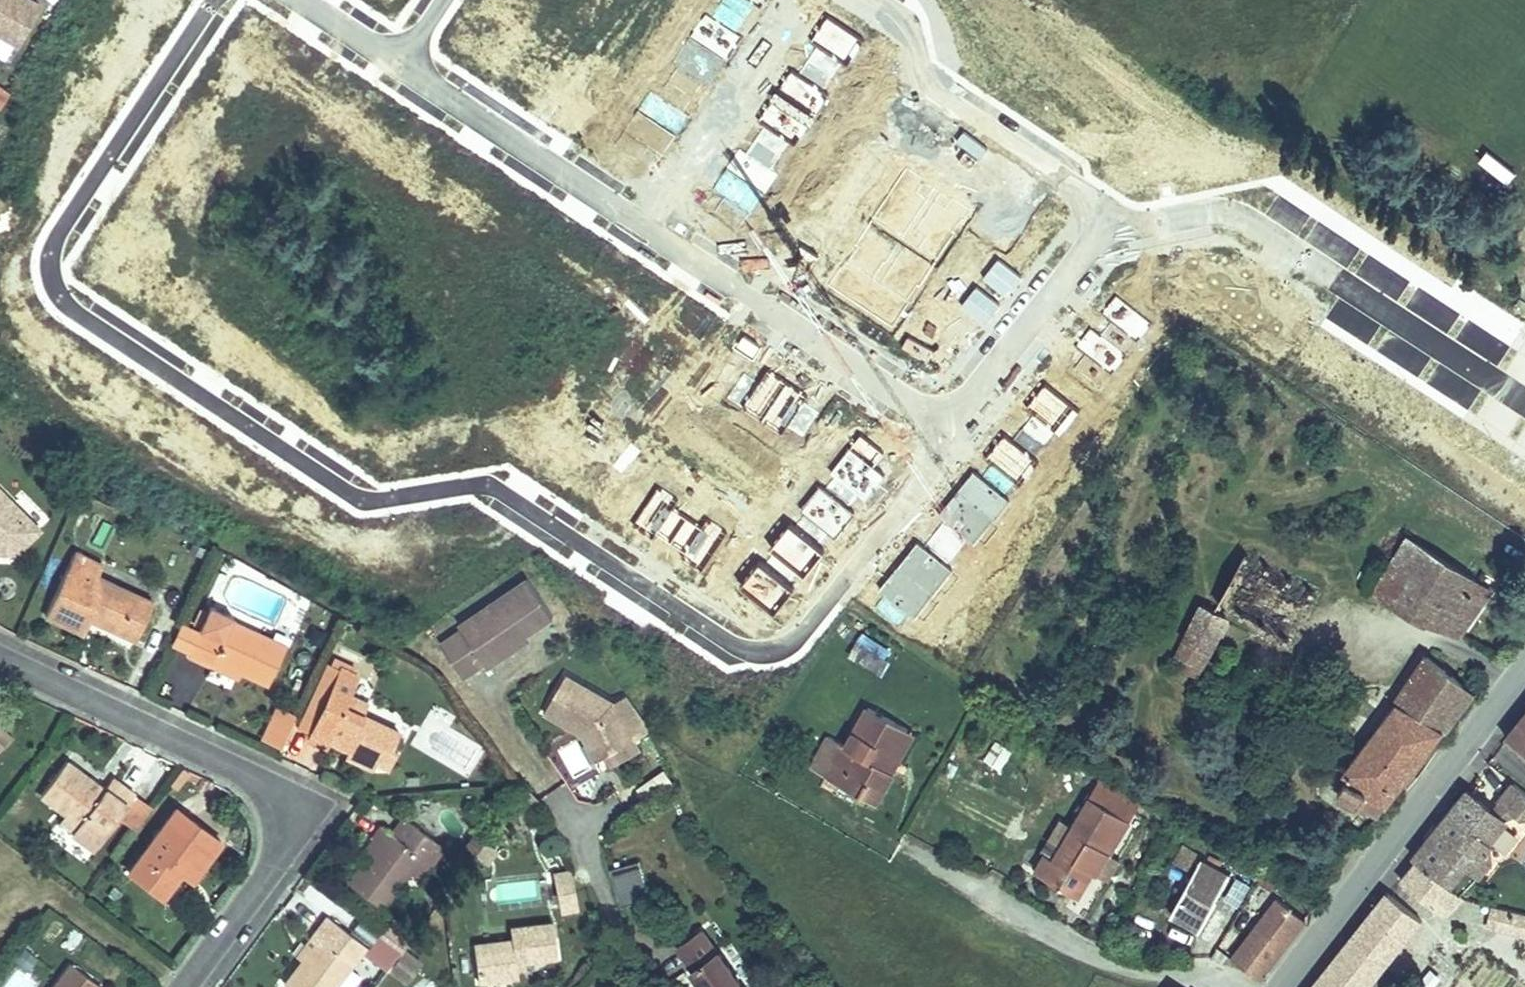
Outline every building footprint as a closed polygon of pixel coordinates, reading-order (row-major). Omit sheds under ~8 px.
[(0,22),(0,65),(1,65),(26,33),(4,16),(0,22)] [(10,94),(0,86),(0,108),(10,94)] [(1,559),(16,544),(1,529),(9,521),(0,511),(0,558),(1,559)] [(1407,544),(1387,573),(1415,591),(1399,615),(1432,637),(1465,640),(1491,600),(1407,544)] [(1248,549),(1220,593),(1307,652),(1335,610),(1248,549)] [(133,610),(76,583),(81,571),(55,558),(25,622),(68,642),(74,629),(115,648),(133,610)] [(1415,591),(1387,573),(1372,596),(1399,615),(1415,591)] [(470,655),(497,637),(506,650),(535,631),(508,594),(440,642),(443,646),(422,660),(439,686),(444,693),(466,679),(480,669),(470,655)] [(1177,657),(1190,665),(1225,613),(1199,596),(1170,638),(1182,646),(1177,657)] [(191,608),(180,634),(168,659),(193,671),(198,660),(229,674),(254,686),(270,650),(212,624),(214,618),(191,608)] [(180,634),(167,627),(155,653),(168,659),(180,634)] [(469,683),(509,655),(506,650),(497,637),(470,655),(480,669),(466,679),(469,683)] [(198,660),(193,671),(224,686),(229,674),(198,660)] [(1362,823),(1464,694),(1421,663),(1333,775),(1342,782),(1330,797),(1362,823)] [(287,721),(282,733),(296,739),(294,745),(312,752),(317,740),(349,754),(345,763),(367,772),(370,764),(383,769),(391,749),(386,747),(391,734),(359,721),(363,711),(334,699),(343,680),(311,666),(287,721)] [(371,692),(343,680),(334,699),(363,711),(371,692)] [(617,741),(595,711),(585,718),(537,691),(516,728),(554,749),(562,747),(576,772),(587,765),(605,755),(620,747),(617,741)] [(287,721),(269,714),(259,737),(277,744),(282,733),(287,721)] [(1524,789),(1524,729),(1523,727),(1493,764),(1524,789)] [(777,787),(812,807),(818,797),(841,810),(847,800),(862,809),(869,797),(858,791),(881,752),(846,731),(822,775),(794,759),(777,787)] [(1000,771),(1010,750),(993,742),(983,763),(1000,771)] [(576,772),(562,747),(554,749),(569,776),(576,772)] [(858,791),(869,797),(891,758),(881,752),(858,791)] [(593,776),(611,766),(605,755),(587,765),(593,776)] [(89,800),(50,766),(29,791),(55,814),(49,821),(63,833),(60,837),(82,856),(124,805),(100,786),(89,800)] [(1512,782),(1492,806),(1524,833),(1524,793),(1512,782)] [(1051,889),(1066,870),(1074,877),(1102,845),(1068,815),(1046,842),(1023,870),(1014,862),(1001,877),(1037,906),(1051,889)] [(1506,849),(1517,835),(1492,815),(1476,834),(1495,850),(1506,849)] [(343,886),(373,911),(401,878),(410,885),(439,850),(399,817),(385,833),(376,826),(365,840),(375,848),(343,886)] [(159,820),(108,883),(141,910),(161,887),(174,898),(205,859),(159,820)] [(1444,823),(1401,874),(1413,883),(1447,910),(1461,893),(1463,872),(1479,853),(1468,843),(1444,823)] [(1476,834),(1468,843),(1479,853),(1495,850),(1476,834)] [(1517,835),(1506,849),(1513,855),(1524,842),(1517,835)] [(640,860),(611,869),(622,902),(650,892),(640,860)] [(1142,926),(1170,945),(1204,892),(1156,862),(1145,878),(1165,891),(1142,926)] [(572,870),(551,872),(556,916),(576,914),(572,870)] [(1081,882),(1074,877),(1066,870),(1051,889),(1065,901),(1081,882)] [(1447,910),(1413,883),(1397,902),(1431,930),(1447,910)] [(1275,898),(1228,960),(1261,985),(1307,922),(1275,898)] [(1314,986),(1358,986),(1370,971),(1384,983),(1416,942),(1373,908),(1314,986)] [(1491,908),(1487,931),(1524,937),(1524,913),(1491,908)] [(515,934),(477,937),(481,975),(520,971),(519,964),(519,956),(526,956),(560,952),(557,918),(514,922),(515,934)] [(1515,966),(1523,950),(1478,926),(1469,943),(1515,966)] [(346,964),(305,931),(293,945),(302,953),(273,986),(327,986),(346,964)] [(408,939),(400,949),(414,960),(421,950),(408,939)] [(687,985),(688,986),(727,986),(713,967),(712,968),(697,945),(673,961),(688,984),(687,985)] [(400,949),(384,968),(398,979),(414,960),(400,949)] [(46,964),(27,986),(74,986),(46,964)] [(376,977),(388,986),(391,986),(398,979),(384,968),(376,977)] [(1384,983),(1370,971),(1358,986),(1381,986),(1384,983)] [(359,980),(352,973),(338,986),(353,986),(359,980)]
